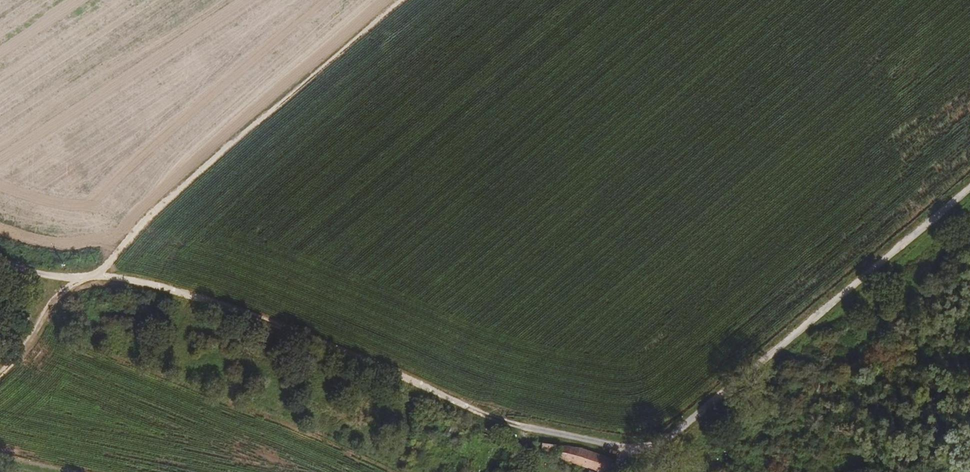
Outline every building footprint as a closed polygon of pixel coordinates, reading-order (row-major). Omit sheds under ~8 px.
[(557,454),(558,445),(543,443),(542,452),(557,454)] [(615,459),(581,449),(562,447),(559,457),(592,470),(598,471),(609,471),(615,459)]
